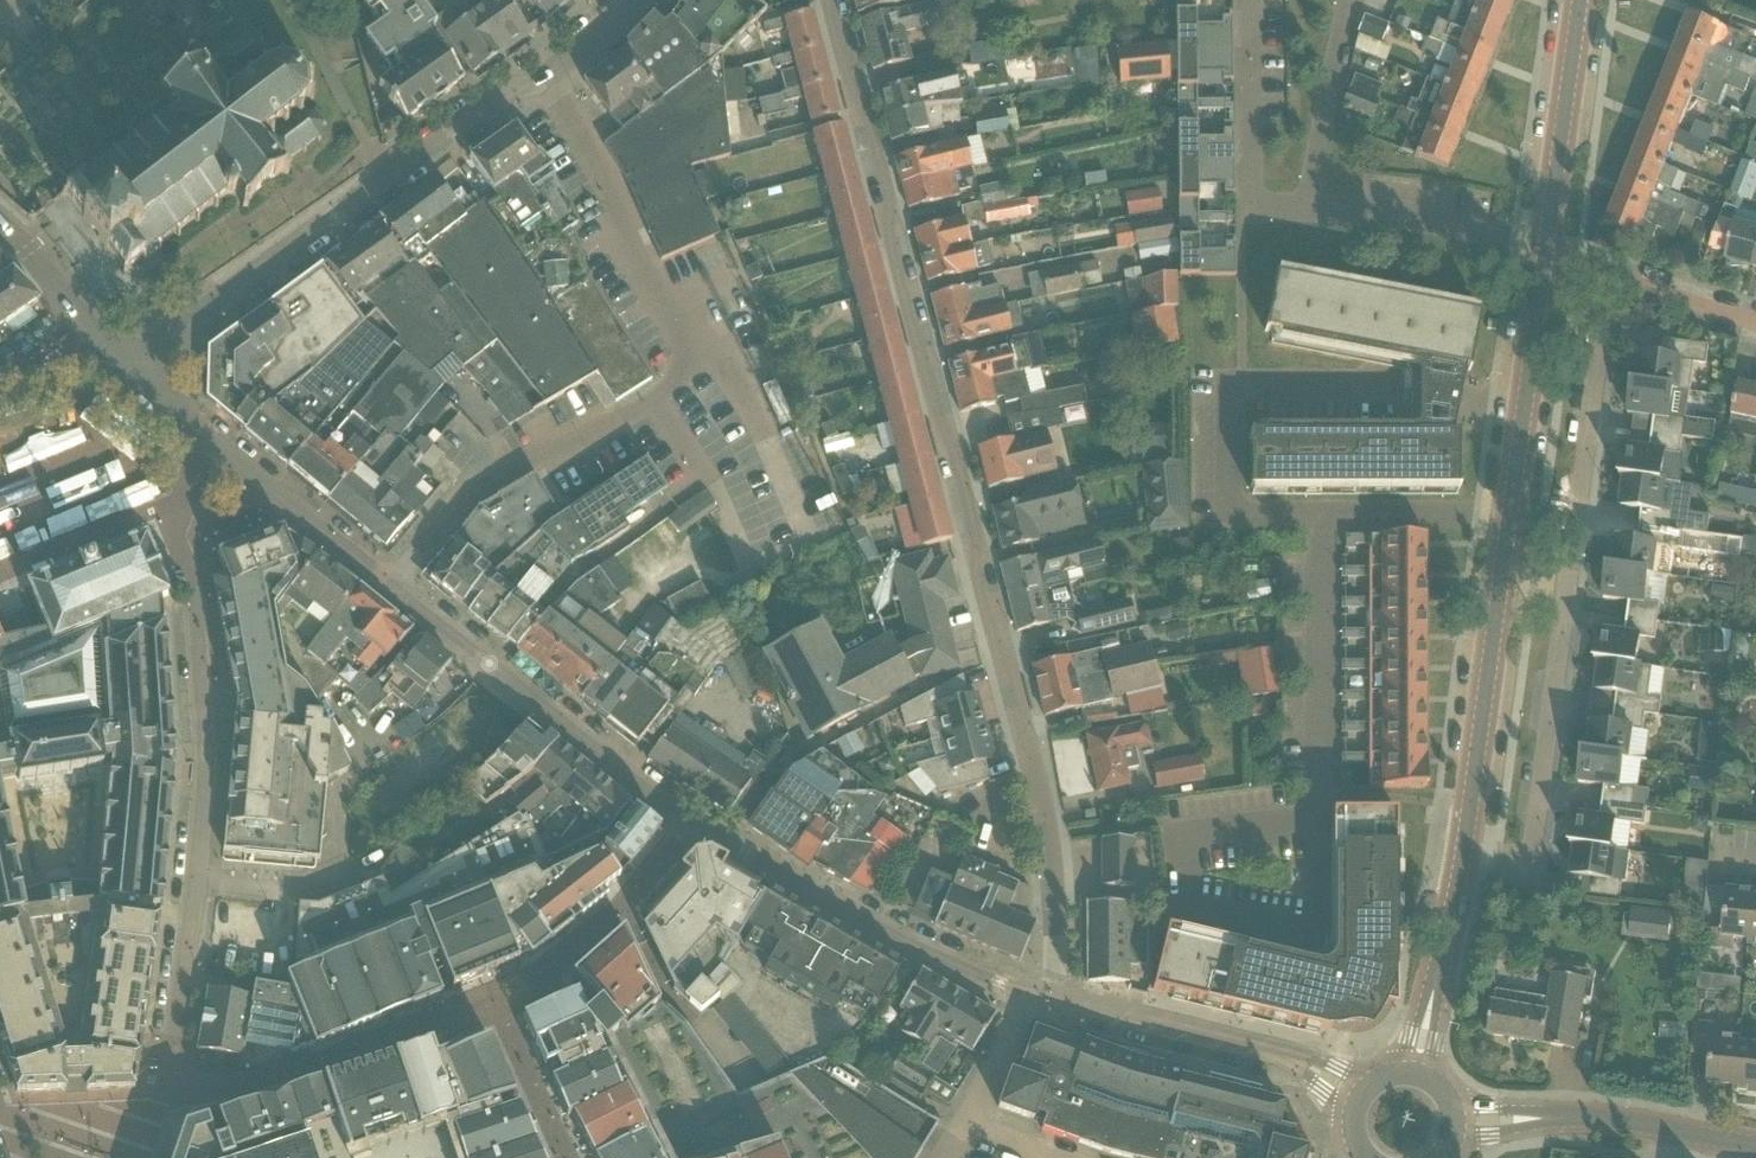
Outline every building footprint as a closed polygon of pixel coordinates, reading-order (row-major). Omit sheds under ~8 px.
[(371,15),(372,15),(380,27),(365,37),(384,63),(385,62),(393,74),(378,84),(405,122),(464,81),(428,31),(435,26),(417,0),(360,0),(371,15)] [(572,0),(419,0),(473,77),(528,37),(530,36),(527,33),(545,20),(547,22),(572,0)] [(723,86),(724,72),(722,72),(722,56),(724,64),(724,55),(726,52),(735,44),(733,45),(767,12),(752,0),(670,0),(680,8),(673,20),(723,86)] [(858,14),(911,0),(854,0),(858,14)] [(1232,48),(1231,18),(1222,18),(1222,25),(1194,25),(1194,0),(1176,0),(1176,49),(1232,48)] [(1452,8),(1456,10),(1469,15),(1502,28),(1513,2),(1513,0),(1455,0),(1452,8)] [(860,20),(873,71),(911,62),(904,34),(939,24),(933,2),(860,20)] [(1428,40),(1488,64),(1502,28),(1469,15),(1456,10),(1452,8),(1446,24),(1436,20),(1428,40)] [(787,29),(794,53),(822,47),(813,12),(763,26),(762,26),(765,35),(787,29)] [(1688,13),(1674,49),(1688,54),(1706,61),(1720,25),(1711,22),(1688,13)] [(627,183),(661,261),(720,235),(691,168),(731,156),(729,137),(728,137),(727,121),(725,105),(723,86),(673,20),(664,24),(653,14),(625,43),(630,49),(585,82),(622,131),(604,144),(627,183)] [(1364,16),(1358,33),(1382,42),(1389,25),(1364,16)] [(1397,17),(1394,26),(1406,31),(1410,22),(1397,17)] [(123,275),(127,276),(127,271),(140,262),(143,265),(147,262),(145,260),(156,251),(158,254),(162,251),(159,247),(174,235),(177,239),(181,235),(178,232),(193,220),(197,224),(200,221),(197,217),(213,205),(216,209),(219,206),(216,202),(226,195),(232,195),(237,191),(244,201),(243,207),(248,208),(249,201),(281,174),(288,175),(289,170),(282,170),(279,167),(280,165),(287,161),(289,164),(292,161),(290,159),(301,151),(303,153),(306,151),(304,149),(303,149),(316,141),(319,143),(321,142),(318,138),(323,128),(327,127),(327,124),(322,124),(315,115),(317,111),(313,110),(311,113),(302,114),(298,109),(305,101),(313,102),(313,97),(306,95),(306,94),(307,85),(313,82),(312,77),(305,78),(298,70),(304,65),(300,61),(295,67),(283,64),(282,58),(278,58),(277,64),(267,67),(264,63),(265,52),(271,50),(269,47),(265,48),(259,41),(261,37),(259,35),(256,39),(247,38),(245,33),(243,33),(243,39),(242,40),(230,49),(228,49),(226,47),(224,49),(226,52),(205,67),(206,62),(200,61),(197,71),(166,93),(159,92),(159,96),(160,96),(148,107),(147,108),(136,117),(124,126),(131,137),(129,138),(132,142),(118,153),(115,150),(110,152),(113,156),(102,165),(99,167),(96,164),(93,167),(95,170),(85,179),(84,179),(80,175),(77,178),(80,182),(68,190),(63,191),(62,194),(62,196),(67,196),(83,216),(82,218),(105,250),(107,248),(124,270),(123,275)] [(1426,39),(1421,54),(1437,60),(1436,63),(1448,68),(1442,85),(1475,98),(1488,64),(1428,40),(1426,39)] [(972,67),(1016,61),(1013,42),(969,48),(972,67)] [(1117,48),(1120,85),(1170,81),(1167,43),(1117,48)] [(1068,50),(1074,86),(1099,82),(1094,46),(1068,50)] [(774,70),(775,69),(775,70),(796,64),(797,69),(781,73),(786,93),(831,82),(822,47),(794,53),(771,60),(774,70)] [(1232,48),(1176,49),(1177,105),(1196,105),(1196,101),(1195,73),(1223,72),(1223,79),(1232,79),(1232,48)] [(1674,49),(1660,84),(1693,97),(1705,102),(1714,80),(1745,92),(1751,78),(1737,72),(1722,67),(1706,61),(1688,54),(1674,49)] [(1727,53),(1722,67),(1737,72),(1742,58),(1727,53)] [(724,72),(723,86),(725,105),(737,104),(748,103),(744,70),(724,72)] [(879,92),(885,117),(922,107),(959,105),(972,104),(966,73),(959,71),(953,72),(952,71),(914,81),(914,82),(879,92)] [(812,123),(813,123),(839,116),(831,82),(786,93),(781,94),(781,95),(775,97),(758,102),(762,119),(786,113),(784,104),(805,99),(806,99),(812,123)] [(1660,84),(1646,119),(1680,131),(1693,97),(1660,84)] [(1411,101),(1407,112),(1428,120),(1448,127),(1461,133),(1464,125),(1475,98),(1442,85),(1432,109),(1416,103),(1411,101)] [(1349,89),(1342,107),(1372,119),(1379,100),(1349,89)] [(1213,101),(1196,101),(1196,105),(1196,110),(1213,110),(1213,101)] [(1230,101),(1213,101),(1213,110),(1230,110),(1230,105),(1230,101)] [(885,117),(892,142),(928,133),(943,130),(943,123),(960,122),(959,105),(922,107),(885,117)] [(1196,105),(1177,105),(1178,162),(1233,161),(1233,130),(1223,131),(1223,138),(1196,139),(1196,110),(1196,105)] [(1398,109),(1393,123),(1410,130),(1402,150),(1425,160),(1447,169),(1461,133),(1448,127),(1398,109)] [(974,118),(978,137),(1019,130),(1015,111),(974,118)] [(1646,119),(1633,154),(1666,167),(1666,166),(1674,145),(1680,131),(1646,119)] [(1696,121),(1690,136),(1710,143),(1715,128),(1696,121)] [(560,237),(568,249),(572,246),(567,237),(574,233),(571,228),(577,224),(540,160),(516,126),(495,141),(560,236),(560,237)] [(815,133),(826,176),(854,168),(843,126),(815,133)] [(1690,136),(1685,151),(1704,158),(1710,143),(1690,136)] [(491,208),(526,262),(560,237),(560,236),(495,141),(469,159),(498,202),(491,208)] [(1751,201),(1755,189),(1755,144),(1754,143),(1734,193),(1751,201)] [(896,158),(902,184),(948,172),(955,171),(973,166),(967,146),(957,148),(956,144),(930,150),(896,158)] [(1633,154),(1619,189),(1684,215),(1685,214),(1697,219),(1702,205),(1687,199),(1671,193),(1679,172),(1666,166),(1666,167),(1633,154)] [(1178,162),(1179,219),(1197,219),(1197,214),(1197,186),(1224,185),(1224,192),(1234,192),(1233,161),(1178,162)] [(826,176),(837,217),(865,210),(854,168),(826,176)] [(707,201),(717,196),(706,171),(695,176),(707,201)] [(902,184),(908,209),(943,200),(961,195),(955,171),(948,172),(902,184)] [(440,296),(533,413),(598,375),(526,262),(491,208),(488,209),(483,202),(463,216),(436,180),(382,220),(382,221),(381,222),(418,267),(431,257),(452,286),(440,296)] [(979,188),(982,204),(982,207),(983,207),(1009,202),(1008,201),(1017,199),(1014,187),(1005,188),(1004,183),(979,188)] [(1619,189),(1605,224),(1633,235),(1633,236),(1652,244),(1658,228),(1677,235),(1684,215),(1619,189)] [(1158,191),(1144,194),(1147,212),(1161,210),(1158,191)] [(983,209),(986,224),(1029,216),(1028,209),(1038,208),(1037,199),(983,209)] [(1710,247),(1722,251),(1723,249),(1728,250),(1726,259),(1755,267),(1755,264),(1755,216),(1739,211),(1739,210),(1726,205),(1718,225),(1710,247)] [(837,217),(848,258),(875,251),(865,210),(837,217)] [(1232,213),(1215,214),(1215,223),(1232,223),(1232,218),(1232,213)] [(1215,214),(1197,214),(1197,219),(1197,223),(1215,223),(1215,214)] [(1171,218),(1132,224),(1136,247),(1175,240),(1171,218)] [(1197,219),(1179,219),(1179,276),(1181,276),(1235,275),(1234,244),(1225,244),(1225,238),(1198,238),(1197,223),(1197,219)] [(914,232),(921,257),(969,245),(963,220),(949,224),(949,223),(937,226),(914,232)] [(1698,224),(1692,241),(1702,245),(1710,225),(1701,221),(1700,224),(1698,224)] [(381,222),(322,264),(364,320),(375,311),(382,319),(398,338),(392,344),(404,354),(430,376),(449,356),(510,424),(533,413),(440,296),(418,267),(381,222)] [(526,262),(598,375),(616,403),(651,379),(568,249),(560,237),(526,262)] [(1136,247),(1138,261),(1177,255),(1175,240),(1136,247)] [(921,257),(927,282),(962,274),(962,273),(976,270),(994,266),(988,242),(970,247),(969,245),(921,257)] [(848,258),(858,300),(886,292),(875,251),(848,258)] [(39,300),(0,259),(0,328),(39,300)] [(1027,275),(1031,299),(1047,296),(1047,298),(1083,291),(1083,287),(1101,284),(1097,262),(1027,275)] [(206,398),(243,429),(254,416),(310,374),(353,331),(360,325),(364,320),(322,264),(207,348),(206,398)] [(761,279),(756,266),(746,270),(751,283),(761,279)] [(1123,272),(1126,283),(1142,280),(1140,269),(1123,272)] [(1177,273),(1145,279),(1145,313),(1177,307),(1177,273)] [(1267,333),(1267,330),(1274,332),(1456,367),(1468,369),(1468,372),(1470,372),(1477,336),(1479,330),(1480,317),(1477,316),(1476,322),(1462,320),(1463,313),(1443,309),(1442,316),(1429,313),(1430,307),(1410,303),(1408,309),(1395,307),(1396,300),(1376,296),(1375,303),(1362,300),(1363,294),(1343,290),(1341,296),(1328,294),(1329,287),(1309,283),(1308,290),(1295,287),(1296,281),(1276,277),(1267,317),(1268,319),(1265,332),(1267,333)] [(931,297),(938,323),(987,311),(986,310),(1004,305),(1000,285),(982,290),(981,286),(966,289),(931,297)] [(858,300),(869,341),(897,333),(886,292),(858,300)] [(938,323),(944,348),(979,340),(979,339),(1011,332),(1004,305),(986,310),(987,311),(938,323)] [(769,325),(780,321),(774,307),(763,312),(769,325)] [(1145,313),(1129,316),(1136,352),(1178,344),(1177,307),(1145,313)] [(243,429),(287,466),(368,373),(392,344),(373,328),(364,320),(360,325),(353,331),(310,374),(254,416),(243,429)] [(785,333),(780,321),(769,325),(774,338),(785,333)] [(1454,376),(1456,367),(1274,332),(1272,345),(1362,362),(1404,370),(1404,396),(1397,396),(1397,399),(1397,425),(1259,425),(1259,434),(1444,434),(1444,425),(1440,425),(1443,413),(1422,408),(1421,408),(1421,407),(1421,380),(1422,380),(1422,379),(1448,384),(1450,375),(1454,376)] [(869,341),(880,382),(908,375),(897,333),(869,341)] [(1679,389),(1690,391),(1694,363),(1707,364),(1709,346),(1665,340),(1662,357),(1641,354),(1637,383),(1632,383),(1632,384),(1678,390),(1679,389)] [(970,357),(948,362),(948,363),(954,388),(1003,376),(1024,372),(1028,371),(1021,345),(1006,348),(997,351),(982,354),(970,357)] [(404,354),(380,383),(368,373),(287,466),(300,476),(330,501),(388,433),(397,441),(399,440),(437,395),(435,394),(442,386),(430,376),(404,354)] [(1174,355),(1156,358),(1159,376),(1177,373),(1174,355)] [(1092,383),(1099,388),(1108,385),(1113,378),(1110,369),(1103,364),(1094,366),(1089,373),(1092,383)] [(1023,415),(1024,415),(1041,412),(1041,413),(1087,404),(1084,387),(1030,397),(1024,372),(1003,376),(954,388),(961,413),(984,407),(995,404),(997,403),(996,400),(1003,398),(1005,404),(1020,401),(1023,415)] [(880,382),(891,423),(919,416),(908,375),(880,382)] [(1459,386),(1448,384),(1422,379),(1422,380),(1421,380),(1421,407),(1421,408),(1422,408),(1443,413),(1443,412),(1454,415),(1454,414),(1455,414),(1456,406),(1458,396),(1460,387),(1459,387),(1459,386)] [(776,382),(762,388),(779,427),(793,421),(776,382)] [(1732,416),(1749,420),(1755,421),(1755,386),(1739,382),(1736,399),(1732,416)] [(1632,384),(1628,414),(1654,418),(1652,433),(1684,437),(1714,441),(1717,424),(1686,420),(1690,391),(1678,390),(1632,384)] [(802,402),(813,398),(808,385),(797,390),(802,402)] [(978,448),(988,489),(1011,484),(1023,481),(1022,479),(1056,470),(1047,431),(1046,431),(1041,413),(1041,412),(1024,415),(1023,415),(1007,418),(1012,440),(1001,443),(978,448)] [(897,447),(901,465),(930,457),(919,416),(891,423),(897,447)] [(836,436),(831,423),(821,427),(827,440),(836,436)] [(1167,426),(1149,427),(1150,457),(1169,456),(1167,426)] [(1444,434),(1259,434),(1252,434),(1252,432),(1250,432),(1250,446),(1248,487),(1250,488),(1253,488),(1271,488),(1271,482),(1285,482),(1285,488),(1305,488),(1305,482),(1319,482),(1319,488),(1339,488),(1339,482),(1353,482),(1353,488),(1373,488),(1373,482),(1387,482),(1387,488),(1407,488),(1407,482),(1421,482),(1421,488),(1442,488),(1442,482),(1455,482),(1455,488),(1460,488),(1460,446),(1459,446),(1459,432),(1457,432),(1457,434),(1444,434)] [(330,501),(363,528),(432,446),(420,437),(410,449),(399,440),(397,441),(388,433),(330,501)] [(1666,481),(1680,483),(1683,455),(1682,455),(1684,437),(1652,433),(1650,449),(1624,445),(1620,476),(1666,482),(1666,481)] [(1721,435),(1719,443),(1727,445),(1729,436),(1721,435)] [(1745,476),(1755,477),(1755,445),(1748,444),(1745,476)] [(363,528),(386,548),(412,516),(414,517),(439,487),(427,477),(444,456),(432,446),(363,528)] [(1056,460),(1060,480),(1114,470),(1110,450),(1056,460)] [(901,465),(912,506),(940,498),(930,457),(901,465)] [(516,648),(517,649),(545,617),(535,608),(569,565),(597,553),(630,531),(622,519),(666,489),(646,460),(560,517),(548,525),(526,545),(495,574),(487,574),(461,605),(462,605),(463,603),(471,609),(470,611),(508,641),(517,647),(516,648)] [(1150,531),(1185,528),(1179,464),(1148,467),(1153,514),(1149,514),(1150,531)] [(837,483),(848,479),(842,466),(832,470),(837,483)] [(498,497),(481,507),(526,545),(548,525),(560,517),(549,498),(539,481),(535,474),(497,496),(498,497)] [(1620,476),(1620,477),(1625,477),(1621,507),(1642,510),(1640,525),(1684,531),(1707,535),(1710,516),(1662,510),(1666,482),(1620,476)] [(853,492),(848,479),(837,483),(843,496),(853,492)] [(1038,538),(1084,527),(1073,480),(1026,491),(1029,501),(993,509),(1003,550),(1039,541),(1038,538)] [(1720,484),(1717,499),(1751,507),(1754,492),(1720,484)] [(705,493),(665,513),(674,531),(714,512),(705,493)] [(912,506),(895,510),(905,550),(923,546),(923,547),(950,540),(951,540),(951,539),(940,498),(912,506)] [(441,566),(430,580),(461,605),(487,574),(495,574),(526,545),(481,507),(480,506),(436,561),(441,566)] [(1728,510),(1725,537),(1741,539),(1744,512),(1728,510)] [(1608,568),(1654,574),(1657,546),(1682,549),(1684,531),(1640,525),(1638,541),(1616,538),(1612,568),(1608,567),(1608,568)] [(857,528),(850,532),(855,544),(866,540),(861,527),(857,528)] [(277,856),(316,859),(320,859),(322,839),(327,835),(322,832),(326,786),(329,786),(338,780),(338,777),(350,770),(351,767),(343,755),(344,746),(332,727),(322,726),(323,716),(318,705),(319,704),(308,687),(288,672),(286,660),(275,610),(318,554),(289,533),(286,534),(283,528),(223,553),(220,560),(226,575),(214,580),(232,679),(236,705),(236,709),(228,802),(227,815),(226,815),(223,851),(243,852),(243,853),(277,856)] [(1357,550),(1357,535),(1345,535),(1345,550),(1357,550)] [(1426,569),(1429,569),(1429,561),(1428,561),(1428,554),(1429,554),(1431,554),(1431,550),(1429,550),(1426,550),(1426,535),(1357,535),(1357,550),(1368,550),(1368,569),(1426,569)] [(1007,564),(1000,566),(1009,599),(1068,584),(1066,573),(1080,569),(1080,568),(1104,562),(1099,542),(1099,540),(1085,544),(1069,547),(1069,548),(1062,550),(1057,551),(1034,557),(1023,560),(1007,564)] [(1188,540),(1172,542),(1173,551),(1189,550),(1188,540)] [(275,610),(286,660),(310,649),(312,647),(328,626),(336,617),(360,586),(318,554),(275,610)] [(517,649),(582,701),(626,643),(594,619),(636,588),(614,557),(576,584),(545,617),(517,649)] [(761,654),(809,741),(868,709),(867,707),(913,682),(922,676),(922,677),(957,668),(940,602),(955,598),(946,562),(930,566),(927,557),(893,566),(909,630),(890,641),(890,640),(846,665),(822,621),(761,654)] [(1355,578),(1356,568),(1341,568),(1341,578),(1355,578)] [(1426,600),(1428,600),(1429,592),(1428,592),(1428,585),(1429,585),(1431,585),(1431,581),(1429,581),(1426,581),(1426,569),(1368,569),(1356,568),(1355,578),(1368,578),(1368,600),(1426,600)] [(1627,618),(1658,622),(1660,604),(1645,602),(1649,574),(1653,575),(1654,574),(1608,568),(1603,598),(1629,602),(1627,618)] [(667,601),(679,624),(713,605),(701,583),(667,601)] [(1009,599),(1017,632),(1051,624),(1051,623),(1067,619),(1075,624),(1072,630),(1080,635),(1135,621),(1130,600),(1085,611),(1073,604),(1068,584),(1009,599)] [(308,687),(319,704),(337,679),(357,695),(390,664),(392,666),(404,651),(420,635),(360,586),(336,617),(328,626),(312,647),(310,649),(286,660),(288,672),(308,687)] [(1712,586),(1711,601),(1732,604),(1734,588),(1712,586)] [(1356,609),(1355,599),(1341,599),(1341,609),(1356,609)] [(1426,631),(1428,631),(1428,623),(1428,616),(1430,616),(1430,612),(1428,612),(1426,612),(1426,600),(1368,600),(1355,599),(1356,609),(1368,609),(1368,631),(1426,631)] [(639,687),(611,724),(638,745),(641,741),(666,709),(668,711),(678,719),(718,663),(721,664),(723,663),(748,650),(740,639),(719,605),(690,626),(687,631),(672,619),(664,629),(654,643),(659,647),(646,665),(647,666),(634,683),(639,687)] [(654,606),(646,616),(664,629),(672,619),(654,606)] [(646,616),(636,629),(654,643),(664,629),(646,616)] [(1595,661),(1600,661),(1636,666),(1640,636),(1655,638),(1658,622),(1627,618),(1625,633),(1599,630),(1595,661)] [(1164,626),(1168,642),(1189,637),(1185,621),(1164,626)] [(626,643),(582,701),(611,724),(639,687),(634,683),(647,666),(646,665),(659,647),(654,643),(636,629),(629,639),(626,643)] [(134,1098),(165,884),(176,769),(168,769),(168,758),(176,758),(167,630),(106,655),(70,659),(0,692),(0,1039),(20,1103),(44,1102),(112,1099),(134,1098)] [(1355,640),(1355,631),(1341,631),(1341,640),(1355,640)] [(1426,662),(1428,662),(1428,654),(1427,654),(1427,647),(1428,647),(1430,647),(1430,643),(1428,643),(1426,643),(1426,631),(1368,631),(1355,631),(1355,640),(1368,640),(1368,662),(1426,662)] [(1723,634),(1710,635),(1712,654),(1725,653),(1723,634)] [(357,695),(353,699),(368,714),(374,708),(392,692),(412,709),(424,693),(425,694),(436,679),(451,661),(420,635),(404,651),(392,666),(390,664),(357,695)] [(1055,661),(1033,667),(1036,683),(1038,692),(1155,664),(1150,645),(1104,657),(1102,650),(1069,658),(1055,661)] [(1277,648),(1238,655),(1246,699),(1278,694),(1278,651),(1277,648)] [(748,650),(723,663),(729,676),(756,662),(750,649),(748,650)] [(1355,671),(1356,662),(1341,661),(1341,671),(1355,671)] [(1645,714),(1659,715),(1661,698),(1648,697),(1652,668),(1636,666),(1600,661),(1596,691),(1617,694),(1615,710),(1645,714)] [(1425,693),(1428,693),(1428,685),(1427,685),(1427,678),(1428,678),(1430,678),(1430,674),(1428,674),(1426,674),(1426,662),(1368,662),(1356,662),(1355,671),(1368,671),(1368,693),(1425,693)] [(1155,664),(1038,692),(1045,717),(1068,712),(1081,709),(1107,703),(1106,702),(1114,700),(1113,699),(1160,687),(1155,664)] [(962,675),(901,710),(902,715),(905,727),(926,722),(931,742),(944,739),(984,728),(984,727),(986,727),(978,699),(977,699),(976,696),(968,698),(963,677),(962,675)] [(1707,681),(1705,696),(1721,698),(1723,684),(1707,681)] [(771,689),(758,698),(768,705),(776,693),(771,689)] [(1356,702),(1355,693),(1341,693),(1341,702),(1356,702)] [(1425,693),(1368,693),(1355,693),(1356,702),(1368,702),(1368,724),(1425,724),(1428,724),(1428,716),(1427,716),(1427,709),(1428,709),(1430,709),(1430,705),(1428,705),(1425,705),(1425,693)] [(1264,699),(1242,703),(1245,718),(1267,714),(1264,699)] [(1583,752),(1629,758),(1633,729),(1643,731),(1645,714),(1615,710),(1613,725),(1592,722),(1588,752),(1583,751),(1583,752)] [(701,729),(682,716),(647,760),(680,782),(728,814),(740,807),(763,773),(733,751),(722,744),(728,735),(719,729),(707,722),(701,729)] [(467,788),(486,804),(510,786),(532,770),(536,765),(545,755),(557,741),(558,740),(531,717),(527,721),(507,745),(506,747),(501,752),(484,767),(468,778),(467,788)] [(1729,717),(1725,724),(1729,731),(1737,731),(1741,724),(1737,717),(1729,717)] [(1088,736),(1100,791),(1128,785),(1125,770),(1138,767),(1134,747),(1149,743),(1145,724),(1117,731),(1117,730),(1088,736)] [(1356,733),(1355,724),(1341,724),(1341,733),(1356,733)] [(1368,724),(1355,724),(1356,733),(1368,733),(1368,755),(1425,755),(1427,755),(1427,748),(1427,740),(1429,740),(1430,737),(1428,736),(1425,736),(1425,724),(1368,724)] [(1706,724),(1706,730),(1710,737),(1720,738),(1721,725),(1706,724)] [(935,760),(916,766),(940,794),(990,781),(985,762),(993,760),(992,757),(994,756),(986,728),(985,729),(984,728),(944,739),(949,757),(935,760)] [(835,742),(844,760),(863,750),(854,732),(835,742)] [(532,770),(510,786),(530,811),(556,789),(588,767),(559,743),(557,741),(545,755),(536,765),(532,770)] [(748,827),(790,855),(816,819),(819,821),(839,796),(840,796),(839,794),(876,794),(822,752),(791,768),(781,782),(764,771),(763,773),(740,807),(730,815),(748,827)] [(1603,802),(1647,808),(1649,791),(1620,787),(1624,759),(1629,759),(1629,758),(1583,752),(1579,782),(1605,786),(1603,802)] [(1355,764),(1355,755),(1341,755),(1341,764),(1355,764)] [(1425,755),(1368,755),(1355,755),(1355,764),(1368,764),(1368,787),(1428,787),(1428,779),(1427,779),(1427,771),(1428,771),(1430,771),(1430,768),(1427,768),(1425,768),(1425,755)] [(1153,765),(1157,788),(1204,780),(1200,756),(1153,765)] [(526,816),(537,840),(548,834),(542,824),(561,807),(576,819),(607,782),(588,767),(556,789),(530,811),(531,812),(526,816)] [(1690,768),(1688,789),(1714,792),(1716,771),(1690,768)] [(1721,774),(1719,788),(1734,790),(1736,776),(1721,774)] [(607,782),(583,810),(595,820),(588,829),(596,836),(606,832),(608,833),(626,811),(632,803),(607,782)] [(840,796),(839,796),(819,821),(816,819),(790,855),(799,862),(801,862),(802,862),(803,862),(805,860),(810,864),(810,863),(848,883),(850,881),(866,890),(869,886),(871,888),(894,855),(877,842),(869,836),(880,821),(872,816),(886,797),(876,794),(839,794),(840,796)] [(1575,846),(1627,852),(1631,823),(1645,825),(1647,808),(1603,802),(1600,817),(1574,814),(1570,845),(1575,846)] [(315,1046),(315,1047),(378,1022),(377,1021),(388,1017),(389,1018),(410,1009),(410,1008),(442,995),(414,925),(425,921),(452,989),(519,962),(518,960),(529,955),(531,958),(573,924),(572,922),(580,915),(582,917),(601,902),(596,895),(619,877),(619,876),(627,866),(629,867),(661,828),(635,808),(630,814),(626,811),(608,833),(606,832),(596,836),(547,860),(537,840),(526,816),(522,820),(518,815),(426,873),(391,895),(383,879),(318,905),(298,904),(293,974),(286,977),(291,989),(315,1046)] [(1387,1000),(1390,993),(1392,987),(1395,970),(1396,961),(1396,956),(1396,947),(1403,947),(1403,831),(1397,831),(1397,811),(1332,810),(1332,937),(1325,937),(1325,943),(1325,946),(1323,950),(1322,951),(1321,953),(1319,954),(1317,955),(1316,955),(1311,955),(1309,955),(1307,954),(1304,953),(1202,929),(1201,936),(1167,928),(1153,989),(1173,994),(1171,1000),(1317,1035),(1318,1029),(1322,1030),(1323,1027),(1330,1028),(1331,1024),(1338,1024),(1344,1023),(1350,1021),(1358,1021),(1365,1022),(1370,1002),(1385,1005),(1387,1000)] [(1693,817),(1691,831),(1706,834),(1708,819),(1693,817)] [(1133,839),(1102,839),(1102,863),(1133,863),(1133,839)] [(383,879),(391,895),(426,873),(416,854),(415,852),(398,843),(395,849),(380,873),(383,879)] [(1590,895),(1620,899),(1623,881),(1625,881),(1629,852),(1627,852),(1575,846),(1571,875),(1592,878),(1590,895)] [(709,851),(694,853),(639,914),(640,915),(637,918),(645,925),(642,929),(673,991),(700,1014),(717,999),(722,1003),(730,995),(741,986),(722,967),(769,887),(762,883),(763,882),(709,851)] [(917,910),(916,913),(936,921),(934,926),(1019,963),(1031,936),(1036,924),(1021,918),(1014,915),(1007,912),(1018,885),(997,877),(999,872),(964,857),(959,870),(953,882),(931,873),(916,910),(917,910)] [(1133,863),(1102,863),(1102,887),(1133,887),(1133,863)] [(1623,882),(1621,896),(1628,897),(1630,883),(1623,882)] [(769,887),(722,967),(741,986),(730,995),(795,1073),(831,1058),(916,971),(770,886),(769,887)] [(1682,906),(1701,908),(1703,889),(1684,886),(1682,906)] [(1706,947),(1733,949),(1734,938),(1749,940),(1750,940),(1754,897),(1755,897),(1755,892),(1726,889),(1723,917),(1710,916),(1708,939),(1706,947)] [(1755,897),(1754,897),(1750,940),(1749,940),(1748,945),(1755,946),(1755,897)] [(1087,903),(1087,982),(1129,982),(1129,965),(1146,965),(1146,907),(1129,907),(1129,903),(1090,903),(1087,903)] [(1631,917),(1650,919),(1648,938),(1667,940),(1670,915),(1632,910),(1631,917)] [(571,1118),(592,1157),(722,1157),(702,1108),(735,1095),(687,1027),(660,1003),(624,928),(572,974),(599,1004),(584,1017),(574,995),(522,1019),(533,1045),(534,1044),(551,1082),(550,1082),(566,1118),(571,1118)] [(1493,1003),(1488,1035),(1575,1049),(1579,1026),(1587,979),(1579,978),(1581,970),(1559,967),(1557,974),(1555,974),(1551,1000),(1534,997),(1520,995),(1497,991),(1495,1003),(1493,1003)] [(900,1033),(926,1048),(931,1040),(937,1032),(938,1032),(961,994),(922,971),(899,1010),(910,1016),(900,1033)] [(255,983),(252,997),(208,989),(198,1050),(242,1058),(246,1033),(292,1040),(290,1054),(315,1046),(291,989),(255,983)] [(1697,1001),(1719,1004),(1720,992),(1698,990),(1697,1001)] [(891,1070),(890,1070),(925,1092),(933,1077),(934,1075),(937,1077),(956,1049),(952,1047),(955,1042),(969,1049),(972,1051),(996,1015),(961,994),(938,1032),(937,1032),(931,1040),(926,1048),(927,1048),(915,1066),(913,1065),(899,1056),(891,1070)] [(1707,1084),(1734,1086),(1736,1086),(1740,1044),(1741,1038),(1724,1036),(1725,1026),(1699,1023),(1698,1030),(1696,1054),(1710,1055),(1707,1084)] [(483,1026),(185,1125),(174,1157),(542,1157),(483,1026)] [(1306,1152),(1288,1147),(1292,1133),(1277,1129),(1285,1097),(1135,1059),(1086,1042),(1084,1047),(1035,1029),(1018,1076),(1011,1073),(998,1107),(1043,1124),(1041,1129),(1105,1152),(1128,1157),(1305,1157),(1306,1152)] [(1755,1094),(1755,1034),(1755,1045),(1740,1044),(1736,1086),(1734,1086),(1733,1092),(1755,1094)] [(702,1108),(722,1157),(917,1157),(938,1124),(831,1058),(735,1095),(702,1108)] [(890,1070),(882,1085),(896,1093),(916,1106),(925,1092),(890,1070)] [(118,1137),(112,1099),(44,1102),(46,1141),(72,1157),(154,1157),(118,1137)]
